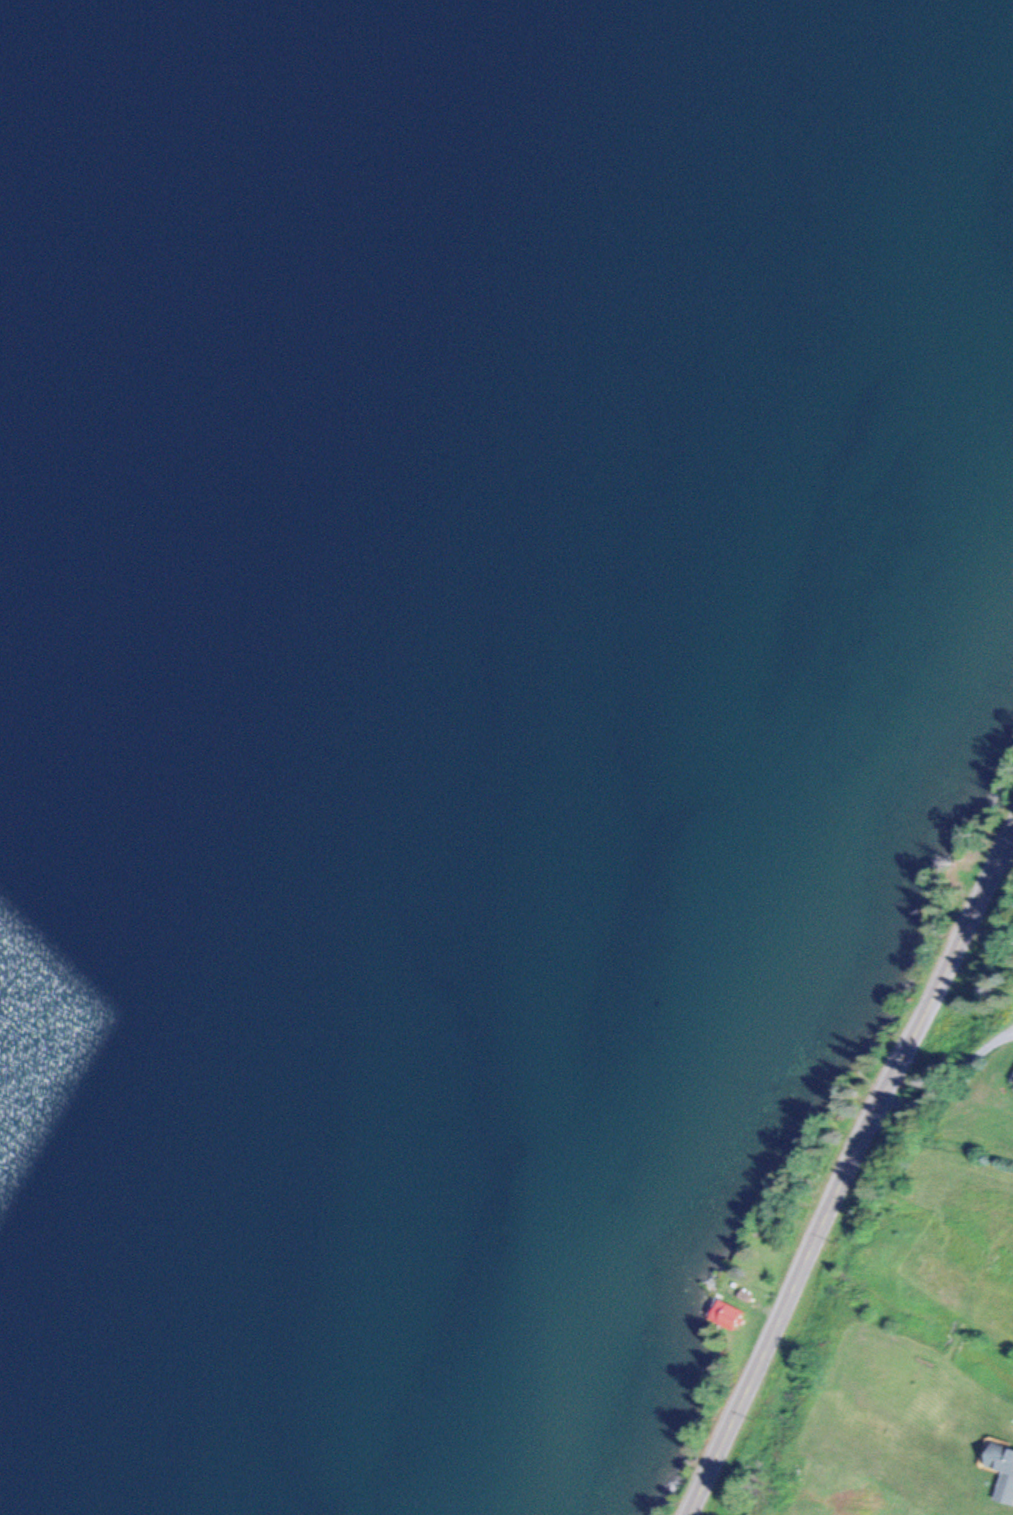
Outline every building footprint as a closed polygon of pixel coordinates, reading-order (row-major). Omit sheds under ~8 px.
[(749,1306),(756,1294),(741,1286),(734,1298),(749,1306)] [(708,1318),(734,1331),(744,1311),(718,1298),(708,1318)] [(988,1442),(982,1466),(1002,1471),(995,1501),(1012,1505),(1012,1447),(988,1442)]
